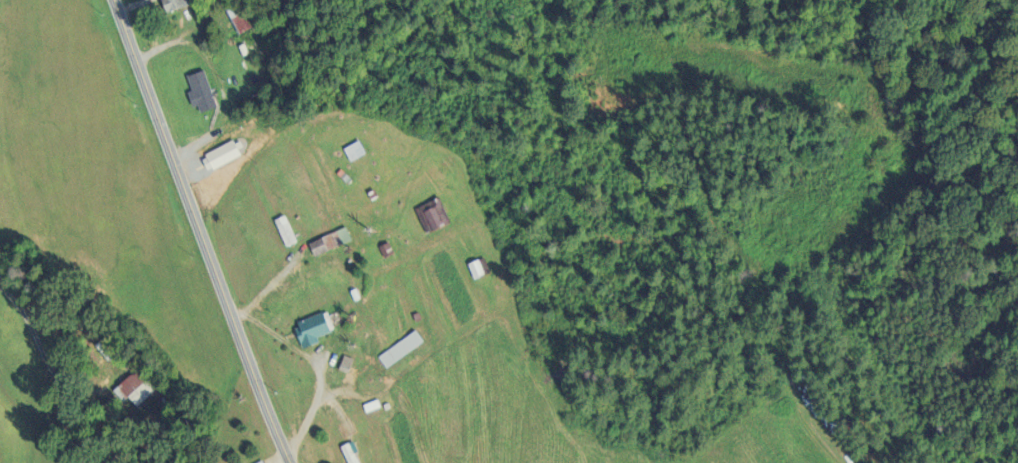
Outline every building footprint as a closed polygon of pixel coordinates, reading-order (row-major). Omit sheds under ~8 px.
[(170,16),(194,7),(191,0),(165,0),(170,16)] [(200,116),(220,109),(208,72),(190,78),(195,93),(193,94),(200,116)] [(369,156),(363,143),(347,149),(353,163),(369,156)] [(244,159),(238,144),(205,157),(211,172),(244,159)] [(452,225),(441,200),(418,210),(429,235),(452,225)] [(355,243),(349,229),(312,244),(318,259),(355,243)] [(488,277),(483,262),(472,266),(477,281),(488,277)] [(307,352),(323,344),(321,340),(336,333),(327,314),(296,328),(307,352)] [(389,371),(426,343),(418,332),(381,359),(389,371)] [(343,372),(352,375),(356,361),(347,358),(343,372)] [(126,404),(131,399),(140,409),(158,393),(139,372),(116,393),(126,404)]
